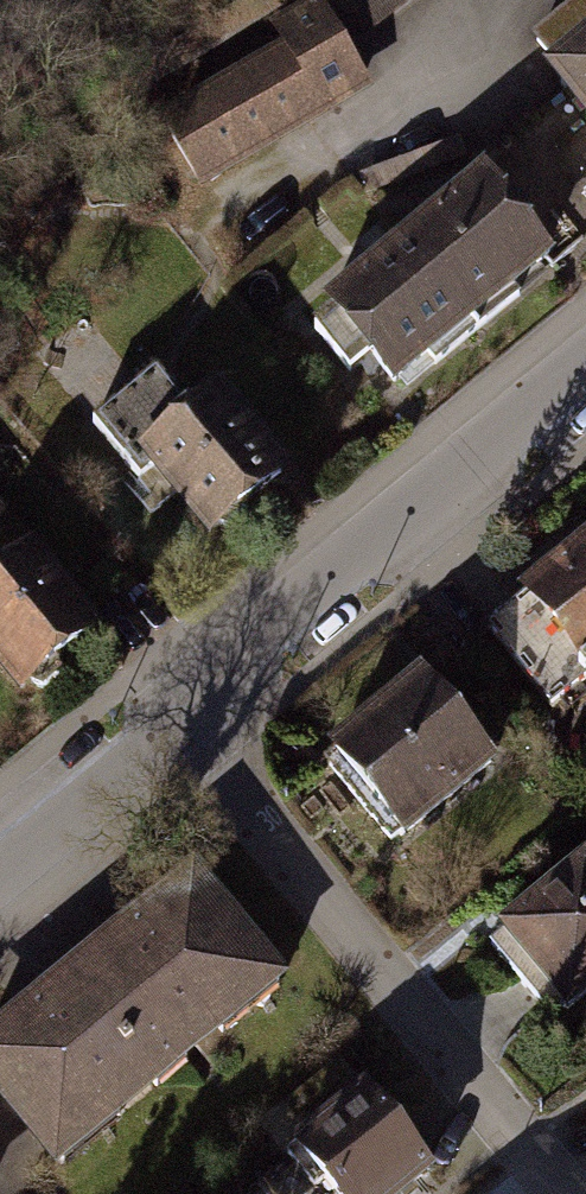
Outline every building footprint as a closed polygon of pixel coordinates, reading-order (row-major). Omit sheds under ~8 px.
[(368,85),(346,47),(319,0),(304,0),(303,1),(265,22),(276,42),(155,111),(196,183),(368,85)] [(346,47),(409,0),(319,0),(346,47)] [(537,96),(585,155),(585,56),(537,96)] [(484,196),(319,327),(383,407),(548,276),(484,196)] [(91,418),(133,470),(196,421),(152,368),(91,418)] [(196,421),(133,470),(203,557),(286,491),(217,404),(196,421)] [(0,597),(0,668),(32,706),(114,637),(48,557),(0,597)] [(535,609),(585,677),(585,570),(535,609)] [(418,699),(327,775),(395,857),(486,781),(418,699)] [(211,879),(0,1045),(0,1095),(62,1174),(298,989),(211,879)] [(585,1013),(585,882),(517,935),(581,1017),(585,1013)] [(301,1156),(329,1193),(416,1193),(435,1180),(376,1100),(301,1156)]
